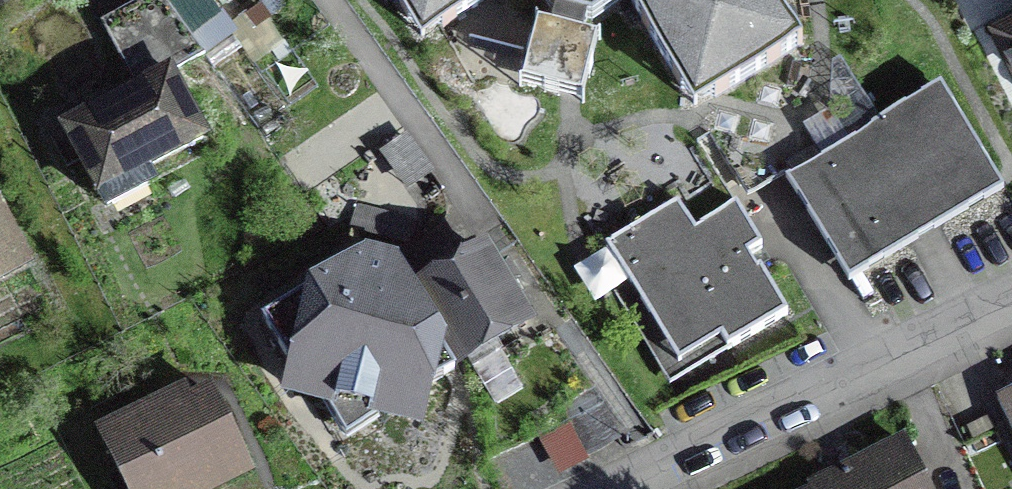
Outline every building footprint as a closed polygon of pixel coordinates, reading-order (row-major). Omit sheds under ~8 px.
[(63,133),(97,197),(199,143),(165,78),(201,59),(186,37),(159,0),(146,0),(113,18),(148,87),(63,133)] [(186,37),(212,19),(202,5),(209,0),(159,0),(186,37)] [(405,23),(438,31),(487,0),(391,0),(405,23)] [(538,16),(593,21),(625,2),(678,91),(711,100),(799,47),(771,0),(528,0),(538,16)] [(1011,61),(1011,14),(993,24),(1011,61)] [(938,89),(783,182),(846,288),(1002,195),(997,187),(938,89)] [(426,174),(402,141),(379,157),(403,191),(426,174)] [(691,233),(674,204),(602,247),(675,369),(718,343),(724,354),(784,318),(757,272),(753,274),(748,266),(744,259),(758,251),(733,209),(731,209),(691,233)] [(349,231),(404,246),(409,227),(354,212),(349,231)] [(24,267),(0,221),(0,280),(24,267)] [(481,256),(415,295),(457,364),(463,361),(470,373),(498,356),(491,344),(522,325),(481,256)] [(259,323),(293,377),(289,393),(325,403),(328,403),(357,386),(375,415),(378,415),(414,424),(422,391),(452,374),(389,271),(362,264),(320,289),(317,288),(259,323)] [(378,415),(375,415),(357,386),(328,403),(325,403),(325,412),(343,443),(376,423),(378,415)] [(590,390),(557,406),(582,456),(615,439),(590,390)] [(1011,439),(1011,397),(997,404),(996,402),(994,402),(1011,439)] [(98,439),(123,488),(211,488),(245,473),(209,399),(170,418),(164,407),(98,439)] [(901,447),(813,488),(921,488),(901,447)]
